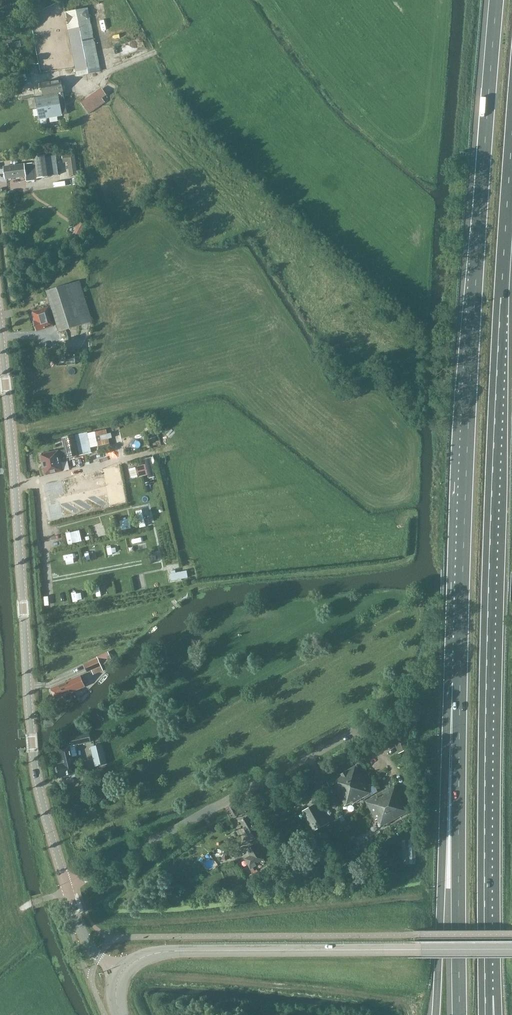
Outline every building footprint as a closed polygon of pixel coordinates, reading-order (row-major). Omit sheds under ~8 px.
[(88,8),(64,13),(76,76),(101,71),(88,8)] [(61,79),(41,83),(43,98),(35,99),(38,118),(62,114),(66,113),(61,79)] [(101,88),(80,103),(89,114),(105,103),(102,99),(107,95),(101,88)] [(75,153),(62,155),(63,161),(69,160),(71,176),(78,175),(75,153)] [(36,163),(5,166),(6,180),(25,177),(26,181),(38,180),(38,178),(50,176),(50,175),(59,174),(57,155),(47,156),(35,157),(36,163)] [(78,239),(85,226),(79,223),(72,236),(78,239)] [(79,281),(46,291),(59,332),(92,322),(79,281)] [(36,331),(39,330),(54,325),(49,307),(33,312),(35,323),(34,323),(36,331)] [(152,439),(160,437),(157,426),(149,429),(152,439)] [(68,458),(91,452),(87,433),(64,437),(68,458)] [(47,453),(41,454),(42,462),(43,467),(45,475),(63,471),(61,462),(67,461),(65,452),(59,453),(59,450),(57,451),(47,453)] [(143,465),(135,466),(138,477),(148,474),(148,475),(149,478),(155,477),(150,458),(144,459),(145,464),(143,465)] [(139,507),(141,521),(152,519),(150,506),(139,507)] [(93,523),(95,531),(106,529),(105,522),(93,523)] [(144,529),(133,531),(136,542),(146,540),(144,529)] [(108,541),(110,551),(121,548),(119,538),(108,541)] [(104,588),(113,587),(111,579),(102,580),(104,588)] [(107,652),(96,657),(97,659),(84,665),(87,672),(101,666),(100,664),(111,659),(107,652)] [(85,686),(81,676),(51,688),(53,693),(53,694),(54,697),(55,697),(56,699),(64,696),(65,698),(66,699),(67,700),(69,700),(71,699),(71,697),(71,695),(70,693),(85,686)] [(92,742),(89,731),(76,734),(77,736),(70,738),(72,745),(79,744),(79,745),(92,742)] [(400,751),(410,747),(403,734),(395,739),(400,751)] [(76,774),(73,757),(76,756),(74,746),(70,747),(70,745),(60,748),(63,763),(58,765),(60,775),(61,777),(70,775),(70,778),(76,776),(76,774)] [(106,764),(101,745),(89,748),(94,767),(106,764)] [(352,803),(373,792),(371,789),(356,764),(326,782),(334,795),(337,793),(345,806),(351,802),(352,803)] [(381,826),(409,814),(394,784),(365,800),(375,820),(377,819),(381,826)] [(295,806),(309,798),(305,792),(292,799),(295,806)] [(318,802),(303,811),(314,831),(326,824),(320,813),(323,812),(318,802)] [(331,828),(343,820),(338,812),(326,820),(331,828)] [(249,840),(260,833),(249,815),(237,821),(249,840)] [(414,839),(402,839),(402,863),(415,863),(414,839)] [(262,859),(254,844),(246,848),(250,855),(244,858),(250,869),(256,865),(255,863),(262,859)]
